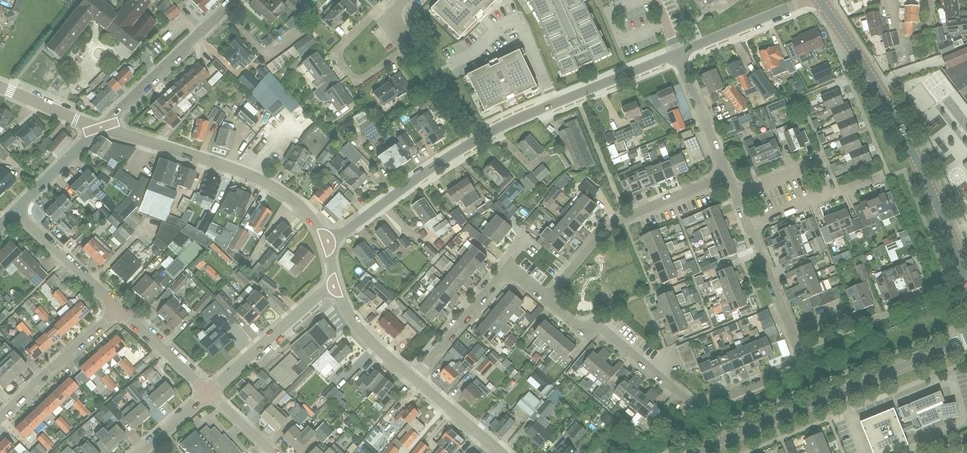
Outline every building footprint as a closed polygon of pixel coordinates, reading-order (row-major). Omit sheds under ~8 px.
[(0,3),(0,5),(3,7),(12,11),(19,14),(25,0),(17,0),(14,6),(8,3),(9,0),(2,0),(1,0),(0,3)] [(46,46),(60,58),(92,18),(132,51),(144,36),(157,20),(144,10),(151,1),(150,0),(128,0),(116,15),(109,9),(110,7),(103,2),(105,0),(84,0),(46,46)] [(167,0),(164,0),(157,7),(163,13),(171,4),(167,0)] [(204,13),(214,4),(210,0),(191,0),(204,13)] [(265,0),(253,0),(250,3),(271,22),(279,13),(281,15),(287,8),(278,0),(275,0),(270,5),(265,0)] [(294,0),(293,0),(287,0),(284,3),(294,13),(288,21),(293,28),(304,19),(299,12),(299,11),(298,10),(301,7),(299,5),(294,0)] [(349,17),(356,9),(354,7),(361,0),(342,0),(337,5),(349,17)] [(434,7),(436,10),(439,12),(436,14),(446,24),(456,33),(458,31),(460,34),(463,36),(470,28),(477,21),(475,18),(479,14),(483,10),(485,13),(494,4),(498,0),(441,0),(434,7)] [(529,1),(531,6),(535,11),(540,23),(563,77),(580,70),(579,68),(593,62),(594,63),(610,55),(584,2),(581,4),(579,0),(528,0),(529,1)] [(959,19),(958,17),(959,16),(957,0),(944,0),(946,18),(947,18),(947,20),(959,19)] [(171,20),(180,11),(174,4),(165,13),(171,20)] [(349,17),(337,5),(326,16),(324,13),(320,18),(332,30),(340,22),(342,24),(349,17)] [(912,35),(913,22),(918,22),(918,6),(905,6),(905,22),(903,22),(903,35),(912,35)] [(870,30),(872,36),(879,34),(878,28),(882,27),(882,25),(884,25),(886,22),(885,18),(882,16),(880,17),(879,11),(866,14),(870,30)] [(947,20),(946,20),(948,34),(966,32),(966,18),(959,19),(947,20)] [(934,29),(937,43),(946,41),(943,27),(934,29)] [(808,61),(816,58),(812,50),(824,45),(817,28),(803,34),(804,36),(792,41),(802,64),(808,61)] [(892,39),(898,37),(897,31),(890,32),(892,39)] [(881,34),(885,49),(894,47),(892,39),(890,32),(881,34)] [(302,40),(307,48),(315,42),(309,34),(302,40)] [(267,36),(259,43),(261,45),(262,45),(264,47),(266,47),(272,43),(267,36)] [(255,57),(251,53),(236,38),(230,44),(232,45),(222,55),(235,69),(239,64),(243,69),(255,57)] [(155,39),(146,48),(154,56),(163,48),(155,39)] [(307,48),(302,40),(293,46),(299,55),(307,48)] [(942,55),(955,49),(952,41),(938,47),(942,55)] [(299,55),(293,46),(267,66),(272,74),(299,55)] [(790,58),(784,61),(778,46),(772,48),(772,47),(759,51),(763,60),(762,60),(766,71),(770,69),(774,77),(788,71),(790,74),(797,71),(790,58)] [(942,58),(944,63),(947,69),(944,70),(954,84),(964,97),(966,95),(966,47),(961,50),(942,58)] [(470,74),(473,80),(470,81),(483,106),(485,105),(488,111),(509,101),(508,98),(514,95),(515,98),(532,90),(531,87),(537,84),(520,50),(500,60),(501,63),(491,68),(490,65),(470,74)] [(899,63),(896,51),(886,53),(889,65),(899,63)] [(303,62),(315,80),(329,70),(316,52),(303,62)] [(216,60),(211,65),(223,76),(227,71),(216,60)] [(729,67),(727,67),(728,71),(729,74),(731,73),(734,79),(736,85),(739,84),(741,83),(743,88),(744,91),(751,88),(756,86),(762,95),(769,104),(775,102),(780,99),(778,96),(776,93),(776,92),(768,81),(760,69),(754,73),(747,78),(744,69),(740,60),(734,62),(728,65),(729,67)] [(203,87),(207,91),(212,86),(205,78),(209,75),(199,63),(189,72),(203,87)] [(811,70),(816,82),(833,75),(827,63),(811,70)] [(266,66),(259,73),(263,78),(268,73),(269,71),(270,71),(266,66)] [(115,70),(110,75),(110,76),(113,79),(107,85),(115,92),(121,87),(133,75),(125,67),(118,74),(115,70)] [(724,87),(717,69),(702,75),(714,103),(719,101),(715,91),(724,87)] [(267,111),(268,110),(279,100),(290,113),(299,105),(270,72),(269,71),(268,73),(263,78),(261,80),(250,94),(267,111)] [(411,88),(399,71),(391,77),(393,79),(373,93),(381,105),(395,95),(397,98),(411,88)] [(110,75),(108,74),(106,76),(102,72),(89,86),(93,90),(102,80),(104,81),(92,93),(96,96),(90,102),(100,113),(118,95),(115,92),(107,85),(113,79),(110,76),(110,75)] [(189,72),(179,80),(190,92),(195,87),(198,91),(196,92),(201,98),(207,91),(203,87),(189,72)] [(919,91),(930,86),(924,73),(913,77),(919,91)] [(254,79),(245,87),(250,92),(258,83),(254,79)] [(179,80),(170,89),(184,104),(183,105),(187,109),(192,105),(184,96),(187,94),(194,103),(197,100),(190,92),(179,80)] [(315,80),(312,83),(314,86),(316,89),(317,90),(320,87),(315,80)] [(316,89),(313,92),(315,95),(318,98),(320,100),(323,101),(326,101),(328,100),(330,100),(334,105),(338,111),(335,113),(338,117),(343,113),(349,109),(346,105),(349,104),(351,102),(345,93),(338,84),(335,86),(332,89),(329,86),(327,82),(320,87),(317,90),(316,89)] [(803,82),(795,86),(798,91),(805,88),(803,82)] [(740,93),(737,87),(736,88),(734,84),(723,92),(738,114),(750,106),(740,93)] [(678,105),(677,101),(671,88),(657,93),(663,106),(669,104),(671,108),(678,105)] [(825,103),(841,96),(838,88),(822,95),(825,103)] [(184,104),(170,89),(160,97),(171,109),(176,104),(184,113),(187,109),(183,105),(184,104)] [(261,106),(251,95),(247,99),(258,109),(259,109),(260,110),(262,108),(261,106)] [(796,102),(793,95),(788,98),(791,105),(796,103),(796,102)] [(844,103),(841,96),(825,103),(828,111),(832,109),(845,104),(844,103)] [(170,125),(179,118),(171,109),(160,97),(151,106),(156,111),(154,113),(158,118),(160,117),(161,117),(162,116),(170,125)] [(435,108),(428,98),(416,106),(419,110),(428,105),(432,110),(435,108)] [(85,108),(81,104),(82,103),(79,100),(75,103),(82,111),(85,108)] [(641,130),(657,124),(652,113),(648,109),(641,112),(636,102),(623,108),(628,120),(634,118),(636,122),(638,122),(641,130)] [(845,104),(832,109),(835,116),(851,109),(848,102),(844,103),(845,104)] [(769,105),(771,112),(778,109),(775,103),(769,105)] [(806,106),(809,114),(814,112),(811,104),(806,106)] [(231,118),(238,109),(232,105),(225,115),(214,107),(208,116),(219,125),(226,115),(231,118)] [(191,114),(197,119),(192,138),(204,141),(209,122),(199,119),(203,110),(198,106),(191,114)] [(244,106),(235,115),(250,129),(258,120),(254,116),(244,106)] [(767,106),(761,108),(766,119),(766,122),(769,120),(773,119),(772,117),(767,106)] [(4,128),(10,113),(0,108),(0,126),(4,128)] [(678,109),(668,113),(675,131),(686,127),(678,109)] [(851,109),(835,116),(838,123),(854,116),(851,109)] [(358,126),(369,119),(364,110),(352,117),(358,126)] [(421,128),(432,144),(444,136),(443,135),(445,134),(445,132),(442,126),(440,125),(438,127),(433,120),(427,112),(419,117),(425,125),(421,128)] [(742,121),(751,117),(749,112),(741,116),(740,114),(736,115),(737,118),(732,120),(737,134),(743,131),(739,120),(742,119),(742,121)] [(854,116),(838,123),(841,130),(857,123),(854,116)] [(347,119),(338,122),(344,135),(353,131),(347,119)] [(369,119),(358,126),(361,131),(372,123),(369,119)] [(585,166),(585,168),(595,164),(578,119),(568,123),(570,128),(559,133),(566,148),(568,147),(577,169),(585,166)] [(812,121),(815,128),(820,126),(817,119),(812,121)] [(41,133),(42,132),(32,121),(16,135),(26,146),(36,137),(38,137),(41,134),(41,133)] [(218,137),(215,145),(223,147),(231,150),(233,141),(236,133),(232,132),(233,129),(233,127),(232,125),(227,124),(222,122),(221,125),(220,128),(218,137)] [(303,133),(297,143),(301,146),(307,137),(317,127),(314,123),(303,133)] [(376,128),(372,123),(361,131),(365,136),(376,128)] [(860,131),(857,123),(841,130),(844,138),(857,132),(860,131)] [(781,142),(787,139),(792,152),(806,146),(805,144),(810,141),(806,130),(800,132),(798,128),(791,131),(789,125),(776,130),(781,142)] [(635,135),(632,126),(621,131),(624,140),(635,135)] [(376,128),(365,136),(369,143),(380,135),(376,128)] [(694,135),(692,129),(681,133),(683,139),(694,135)] [(5,148),(6,149),(17,138),(9,130),(0,139),(0,143),(5,148)] [(769,143),(763,145),(770,161),(782,156),(779,148),(776,140),(775,140),(773,135),(772,130),(771,130),(770,130),(767,131),(765,132),(767,137),(769,143)] [(37,149),(43,154),(47,150),(56,158),(72,140),(63,132),(53,143),(47,138),(37,149)] [(857,132),(844,138),(840,139),(843,147),(860,140),(857,132)] [(399,142),(389,148),(401,166),(411,159),(406,152),(414,147),(405,133),(396,138),(399,142)] [(818,135),(821,143),(826,141),(823,133),(818,135)] [(614,134),(608,135),(609,143),(616,141),(614,134)] [(530,135),(519,144),(533,160),(544,151),(530,135)] [(689,153),(700,148),(695,137),(684,141),(688,149),(689,153)] [(99,139),(91,152),(108,163),(111,158),(117,162),(119,158),(125,163),(134,150),(110,144),(110,143),(101,138),(99,139)] [(770,161),(763,145),(756,148),(752,138),(745,140),(749,150),(750,150),(757,166),(770,161)] [(617,143),(621,153),(628,150),(624,140),(617,143)] [(863,147),(860,140),(843,147),(846,154),(850,153),(863,147)] [(335,155),(330,159),(340,169),(344,165),(346,168),(338,176),(354,191),(367,178),(358,168),(360,166),(357,163),(360,160),(371,170),(374,168),(348,141),(340,151),(347,158),(345,161),(338,154),(336,156),(335,155)] [(660,149),(666,147),(663,141),(657,143),(660,149)] [(0,143),(0,156),(4,160),(10,154),(4,148),(5,148),(0,143)] [(328,161),(330,159),(335,155),(338,151),(330,143),(317,160),(323,166),(328,161)] [(284,168),(295,175),(300,167),(302,168),(303,167),(305,164),(305,162),(304,161),(309,153),(297,146),(296,148),(292,145),(284,159),(288,161),(284,168)] [(863,147),(850,153),(853,160),(869,153),(866,145),(863,147)] [(401,166),(389,148),(377,157),(384,167),(385,165),(390,173),(401,166)] [(704,159),(700,148),(689,153),(693,164),(704,159)] [(824,150),(827,158),(832,156),(829,148),(824,150)] [(638,157),(635,149),(629,151),(632,159),(638,157)] [(689,153),(688,149),(680,152),(681,154),(671,158),(678,175),(689,170),(687,166),(693,164),(689,153)] [(572,166),(562,151),(558,153),(568,168),(572,166)] [(872,160),(869,153),(853,160),(856,167),(872,160)] [(671,158),(660,163),(667,180),(678,175),(671,158)] [(150,180),(140,208),(138,212),(165,222),(176,193),(167,189),(168,187),(169,187),(171,183),(172,178),(170,177),(172,174),(179,177),(183,167),(182,167),(182,168),(176,165),(160,159),(155,171),(155,172),(152,179),(150,178),(150,180)] [(651,166),(649,167),(656,184),(661,182),(667,180),(660,163),(659,161),(658,159),(655,160),(652,161),(653,163),(654,165),(651,166)] [(510,174),(510,175),(495,160),(484,170),(499,185),(502,189),(513,178),(510,174)] [(330,177),(332,175),(337,171),(328,161),(323,166),(321,168),(330,177)] [(833,172),(838,170),(835,162),(830,164),(833,172)] [(108,176),(113,169),(107,165),(104,163),(100,170),(108,176)] [(641,163),(635,166),(645,189),(656,184),(649,167),(644,169),(641,163)] [(543,164),(532,174),(540,182),(551,172),(543,164)] [(624,172),(617,175),(621,183),(624,191),(628,189),(631,187),(632,190),(633,193),(634,193),(635,195),(638,194),(641,193),(640,192),(640,191),(645,189),(640,177),(635,166),(632,167),(629,168),(630,170),(624,172)] [(195,172),(183,167),(179,177),(172,174),(170,177),(172,178),(171,183),(189,190),(195,172)] [(15,181),(2,168),(0,170),(0,194),(10,184),(11,186),(15,181)] [(140,208),(150,180),(141,175),(138,181),(118,168),(113,178),(119,181),(133,191),(129,199),(136,207),(140,208)] [(78,179),(95,195),(100,201),(103,198),(103,195),(96,188),(100,184),(100,183),(97,179),(96,180),(87,170),(78,179)] [(110,178),(101,172),(97,177),(107,183),(110,178)] [(539,182),(530,173),(523,180),(532,189),(539,182)] [(197,192),(194,200),(202,203),(203,199),(213,203),(217,191),(218,191),(221,183),(220,183),(220,181),(206,176),(200,193),(197,192)] [(341,185),(332,176),(322,187),(314,195),(321,203),(322,202),(323,204),(341,185)] [(95,195),(78,179),(69,188),(79,198),(84,192),(91,199),(95,195)] [(454,202),(460,198),(466,208),(481,199),(468,179),(448,192),(454,202)] [(506,208),(509,211),(510,212),(515,206),(512,203),(525,188),(516,180),(498,200),(506,208)] [(566,186),(560,180),(555,185),(561,191),(566,186)] [(579,190),(584,195),(576,204),(590,215),(598,206),(592,202),(597,197),(595,196),(599,191),(587,180),(579,190)] [(341,185),(323,204),(325,206),(323,208),(336,221),(343,215),(340,213),(351,202),(343,194),(347,190),(341,185)] [(555,187),(548,196),(555,202),(563,193),(555,187)] [(205,235),(226,248),(232,238),(236,231),(243,215),(246,209),(247,209),(252,196),(237,189),(235,192),(233,193),(227,191),(218,211),(205,235)] [(904,224),(900,214),(896,202),(888,205),(884,194),(872,199),(878,214),(882,222),(896,216),(900,226),(904,224)] [(53,204),(76,226),(80,222),(70,212),(74,208),(74,206),(62,195),(53,204)] [(114,210),(117,207),(106,196),(101,201),(112,212),(114,210)] [(555,202),(548,196),(544,200),(551,206),(555,202)] [(129,199),(127,197),(114,210),(114,211),(113,212),(125,222),(133,230),(143,220),(133,211),(133,210),(138,212),(140,208),(136,207),(129,199)] [(187,207),(190,200),(183,197),(177,210),(184,213),(187,207)] [(425,224),(430,231),(434,229),(436,233),(439,237),(452,228),(447,219),(446,220),(441,213),(437,216),(425,198),(413,206),(425,224)] [(878,214),(872,199),(860,204),(863,212),(858,215),(863,228),(867,237),(871,236),(868,227),(876,223),(873,216),(878,214)] [(493,205),(501,213),(506,208),(498,200),(493,205)] [(491,208),(491,207),(488,202),(478,209),(475,204),(472,207),(474,210),(473,211),(476,216),(480,213),(481,215),(490,209),(491,208)] [(53,204),(44,213),(48,217),(45,220),(51,225),(54,222),(57,226),(62,221),(71,231),(76,226),(53,204)] [(590,215),(576,204),(573,208),(568,205),(564,209),(582,225),(590,215)] [(720,204),(717,205),(702,211),(694,215),(696,219),(704,216),(706,221),(721,215),(719,210),(722,208),(720,204)] [(111,213),(103,205),(98,210),(106,218),(111,213)] [(249,225),(259,232),(271,212),(260,206),(252,219),(249,225)] [(459,208),(449,214),(461,226),(468,222),(459,208)] [(582,225),(564,209),(560,214),(565,217),(561,222),(575,234),(582,225)] [(846,209),(836,214),(842,229),(846,227),(849,234),(863,228),(858,215),(857,215),(858,217),(851,220),(846,209)] [(533,214),(537,218),(543,222),(547,217),(541,213),(536,210),(533,214)] [(125,222),(113,212),(106,220),(117,229),(125,222)] [(205,214),(202,221),(199,219),(194,228),(205,235),(214,218),(205,214)] [(842,229),(836,214),(825,218),(829,229),(823,232),(827,242),(845,236),(842,229)] [(498,215),(494,220),(490,224),(505,236),(512,227),(500,217),(498,215)] [(706,221),(708,226),(694,233),(695,237),(728,223),(727,219),(724,220),(721,215),(706,221)] [(810,230),(817,227),(813,216),(805,220),(810,230)] [(171,225),(175,227),(180,219),(174,217),(171,225)] [(180,219),(175,227),(181,230),(180,232),(206,248),(213,240),(239,265),(242,268),(247,260),(228,248),(227,248),(226,248),(205,235),(194,228),(187,224),(180,219)] [(175,227),(171,225),(161,221),(156,237),(156,238),(152,243),(162,251),(180,232),(181,230),(175,227)] [(125,222),(117,229),(112,235),(123,244),(135,231),(133,230),(125,222)] [(292,237),(289,234),(292,231),(282,222),(266,240),(276,249),(279,252),(292,237)] [(552,223),(548,228),(553,231),(566,243),(575,234),(561,222),(557,226),(552,223)] [(464,229),(477,240),(482,234),(468,223),(464,229)] [(682,231),(679,223),(674,226),(676,233),(682,231)] [(728,223),(695,237),(702,234),(704,238),(712,235),(714,240),(729,234),(727,228),(730,227),(728,223)] [(400,247),(395,240),(397,238),(386,224),(376,233),(387,246),(393,253),(400,247)] [(505,236),(490,224),(487,229),(483,226),(479,230),(498,245),(505,236)] [(800,229),(797,230),(795,225),(779,232),(781,237),(772,240),(774,245),(799,235),(802,233),(800,229)] [(648,245),(663,239),(661,234),(668,231),(666,226),(659,229),(640,237),(642,241),(646,240),(648,245)] [(228,248),(247,260),(248,258),(238,252),(249,233),(239,227),(228,248)] [(821,237),(817,227),(810,230),(814,240),(821,237)] [(545,231),(537,241),(551,253),(554,248),(559,252),(566,243),(553,231),(548,228),(545,231)] [(76,236),(72,239),(75,242),(77,244),(81,241),(84,237),(82,235),(80,232),(76,236)] [(178,258),(165,272),(174,280),(188,265),(202,249),(193,240),(192,241),(179,233),(166,247),(178,258)] [(732,239),(729,234),(714,240),(716,245),(708,249),(710,253),(736,242),(734,238),(732,239)] [(95,235),(92,240),(83,249),(91,257),(104,244),(95,235)] [(135,242),(142,249),(149,243),(141,235),(135,242)] [(439,239),(443,244),(448,240),(444,235),(439,239)] [(799,235),(774,245),(776,250),(784,246),(786,251),(803,244),(799,235)] [(412,245),(405,236),(400,240),(406,249),(412,245)] [(458,237),(454,242),(458,245),(462,240),(458,237)] [(827,250),(821,237),(814,240),(819,253),(827,250)] [(648,245),(650,250),(645,252),(647,257),(674,246),(681,243),(679,244),(677,239),(665,244),(663,239),(648,245)] [(10,242),(0,251),(0,266),(0,274),(12,263),(27,278),(35,286),(46,275),(38,267),(39,266),(23,251),(21,253),(10,242)] [(213,242),(210,245),(229,263),(232,260),(213,242)] [(364,242),(354,250),(361,258),(359,259),(362,262),(363,261),(365,264),(369,269),(372,267),(377,263),(373,258),(375,256),(364,242)] [(738,246),(736,242),(710,253),(712,257),(720,254),(722,259),(737,253),(735,248),(738,246)] [(113,252),(104,244),(91,257),(100,265),(113,252)] [(438,253),(429,244),(424,249),(430,255),(427,258),(430,261),(434,258),(438,253)] [(803,244),(786,251),(788,256),(780,259),(782,264),(794,259),(796,264),(806,259),(805,255),(807,254),(803,244)] [(885,245),(890,259),(894,257),(889,244),(885,245)] [(461,249),(484,268),(487,264),(484,261),(488,257),(474,245),(470,249),(464,245),(461,249)] [(674,246),(647,257),(648,259),(649,262),(651,261),(654,260),(655,262),(656,265),(663,262),(671,259),(670,256),(669,253),(672,252),(676,250),(674,246)] [(283,256),(278,262),(287,269),(289,271),(295,264),(302,270),(308,263),(314,256),(308,252),(302,247),(298,251),(295,256),(288,250),(283,256)] [(484,268),(461,249),(458,253),(464,257),(460,261),(474,273),(478,268),(481,271),(484,268)] [(258,280),(277,256),(269,250),(259,263),(258,262),(249,274),(258,280)] [(394,264),(383,251),(377,255),(388,268),(394,264)] [(125,283),(141,266),(127,252),(111,269),(125,283)] [(844,261),(841,254),(833,257),(836,264),(844,261)] [(199,256),(193,262),(199,268),(205,262),(199,256)] [(474,273),(460,261),(456,266),(446,257),(443,261),(470,284),(474,280),(470,277),(474,273)] [(655,271),(653,271),(654,273),(655,276),(682,265),(687,263),(687,262),(686,260),(685,258),(679,261),(673,263),(672,261),(671,259),(663,262),(656,265),(657,267),(658,270),(655,271)] [(798,268),(785,273),(788,279),(796,275),(798,280),(807,277),(815,273),(811,263),(808,264),(806,259),(796,264),(798,268)] [(910,259),(905,262),(904,261),(893,266),(898,280),(904,278),(909,289),(923,284),(913,260),(910,259)] [(699,264),(703,272),(713,268),(709,260),(699,264)] [(470,284),(443,261),(440,265),(450,273),(446,277),(460,289),(464,285),(467,288),(470,284)] [(688,262),(687,263),(682,265),(684,269),(684,271),(691,268),(688,262)] [(869,279),(864,263),(856,266),(862,282),(869,279)] [(239,265),(233,271),(237,274),(236,276),(247,286),(252,279),(242,268),(239,265)] [(682,265),(655,276),(657,280),(661,278),(663,284),(678,278),(676,272),(684,269),(682,265)] [(898,280),(893,266),(882,271),(885,278),(877,281),(885,299),(898,294),(893,282),(898,280)] [(698,285),(700,291),(712,286),(739,275),(737,271),(734,273),(732,267),(717,273),(719,278),(711,282),(710,280),(705,282),(698,285)] [(144,278),(133,290),(147,303),(148,303),(151,306),(156,301),(152,298),(158,292),(161,288),(158,286),(160,284),(167,290),(175,281),(174,280),(165,272),(162,269),(152,279),(150,278),(147,275),(144,278)] [(186,272),(170,289),(175,294),(187,281),(191,277),(186,272)] [(797,286),(785,291),(787,296),(793,293),(806,288),(819,283),(815,273),(807,277),(798,280),(795,281),(797,286)] [(370,274),(361,284),(367,289),(369,287),(388,305),(393,300),(395,297),(370,274)] [(722,287),(724,292),(739,286),(737,280),(741,279),(739,275),(712,286),(714,291),(722,287)] [(278,286),(264,276),(258,283),(272,294),(278,286)] [(460,289),(446,277),(443,282),(437,277),(434,281),(457,300),(461,296),(457,293),(460,289)] [(806,288),(793,293),(795,298),(801,296),(803,301),(809,298),(815,296),(820,293),(823,292),(828,290),(824,280),(819,283),(806,288)] [(457,300),(434,281),(431,285),(436,289),(433,293),(447,305),(450,301),(454,304),(457,300)] [(416,293),(421,287),(417,283),(412,289),(416,293)] [(868,290),(865,283),(846,290),(849,298),(851,297),(857,311),(873,304),(867,291),(868,290)] [(354,289),(355,291),(354,292),(368,305),(376,297),(367,289),(361,284),(360,285),(359,284),(358,284),(354,289)] [(693,286),(687,288),(690,294),(696,292),(693,286)] [(724,292),(727,297),(713,303),(715,307),(747,294),(745,290),(742,291),(739,286),(724,292)] [(842,298),(837,286),(832,289),(836,300),(842,298)] [(58,289),(54,293),(64,304),(65,304),(71,310),(70,310),(79,320),(88,312),(86,309),(91,304),(81,292),(75,297),(79,302),(75,306),(69,299),(68,300),(58,289)] [(828,290),(823,292),(820,293),(825,305),(836,300),(832,289),(828,290)] [(240,295),(259,313),(268,304),(255,291),(250,296),(244,290),(240,295)] [(221,291),(220,292),(219,292),(213,297),(225,310),(232,304),(221,291)] [(510,291),(507,295),(503,292),(500,296),(523,315),(526,312),(520,307),(524,302),(510,291)] [(683,293),(675,296),(673,291),(658,297),(660,302),(656,304),(658,308),(688,296),(688,295),(684,297),(683,293)] [(64,304),(54,293),(52,294),(62,306),(64,304)] [(197,315),(212,298),(207,293),(192,310),(197,315)] [(424,293),(421,297),(444,316),(447,312),(443,309),(447,305),(433,293),(429,298),(424,293)] [(820,293),(815,296),(819,307),(825,305),(820,293)] [(747,294),(715,307),(716,311),(730,306),(732,311),(739,309),(741,315),(752,311),(749,304),(747,305),(745,299),(748,298),(747,294)] [(240,306),(235,311),(249,324),(259,313),(240,295),(235,301),(240,306)] [(497,300),(500,303),(497,307),(510,318),(514,314),(520,319),(523,315),(500,296),(497,300)] [(819,307),(815,296),(809,298),(814,309),(819,307)] [(395,297),(393,300),(406,313),(402,318),(418,334),(427,325),(397,297),(396,298),(395,297)] [(444,316),(421,297),(417,301),(423,305),(419,310),(433,321),(437,317),(440,320),(444,316)] [(685,297),(658,308),(658,310),(659,312),(661,311),(663,311),(664,313),(665,316),(681,310),(680,308),(679,305),(682,303),(686,302),(685,299),(685,297)] [(166,320),(179,306),(170,298),(157,312),(166,320)] [(215,311),(216,313),(221,308),(219,306),(215,301),(201,313),(206,319),(215,311)] [(37,308),(32,303),(28,307),(32,312),(33,311),(36,309),(37,308)] [(70,328),(61,319),(53,326),(51,323),(55,320),(51,316),(50,317),(40,305),(36,309),(61,336),(70,328)] [(188,314),(179,306),(166,320),(175,328),(188,314)] [(20,307),(15,312),(19,317),(24,312),(20,307)] [(510,318),(497,307),(493,311),(489,309),(486,312),(509,332),(510,333),(511,333),(513,334),(515,331),(512,329),(512,328),(507,323),(510,318)] [(405,327),(389,312),(385,308),(381,312),(385,316),(379,323),(395,338),(405,327)] [(61,336),(36,309),(33,311),(42,321),(36,326),(44,334),(43,335),(52,344),(61,336)] [(761,321),(772,316),(769,309),(758,314),(761,321)] [(70,310),(61,319),(70,328),(79,320),(70,310)] [(665,316),(668,321),(664,323),(665,327),(705,311),(692,316),(690,312),(683,315),(681,310),(665,316)] [(532,323),(539,315),(534,311),(531,315),(528,312),(524,316),(532,323)] [(706,316),(705,311),(665,327),(667,331),(671,330),(673,335),(688,329),(686,324),(706,316)] [(509,332),(486,312),(484,316),(487,318),(483,323),(497,335),(500,330),(506,335),(509,332)] [(375,317),(372,314),(366,319),(369,322),(375,317)] [(207,336),(200,342),(213,356),(230,341),(224,334),(230,328),(219,316),(212,321),(214,324),(204,333),(207,336)] [(772,316),(761,321),(764,329),(775,325),(772,316)] [(324,319),(308,332),(318,344),(316,346),(318,349),(315,351),(315,352),(305,361),(307,363),(308,361),(310,363),(320,356),(326,349),(323,346),(322,348),(321,347),(336,333),(324,319)] [(535,332),(539,336),(533,343),(537,346),(555,324),(552,321),(549,323),(545,320),(535,332)] [(52,344),(43,335),(35,342),(29,335),(32,333),(22,322),(18,325),(43,352),(52,344)] [(497,335),(483,323),(479,327),(476,325),(473,329),(496,348),(499,344),(493,339),(497,335)] [(735,323),(728,326),(730,331),(737,329),(735,323)] [(559,327),(555,324),(537,346),(541,350),(547,342),(551,346),(561,333),(557,330),(559,327)] [(43,352),(18,325),(15,327),(23,336),(17,341),(17,340),(12,344),(24,358),(28,355),(33,360),(43,352)] [(757,329),(752,330),(756,341),(757,341),(763,357),(765,362),(770,360),(768,355),(773,353),(770,345),(781,340),(778,333),(778,332),(775,325),(764,329),(767,337),(761,339),(757,329)] [(318,344),(308,332),(291,347),(302,360),(296,365),(292,368),(299,376),(303,372),(308,367),(307,366),(310,363),(308,361),(307,363),(305,361),(315,352),(315,351),(318,349),(316,346),(318,344)] [(510,333),(504,341),(511,347),(518,339),(513,334),(511,333),(510,333)] [(561,333),(551,346),(554,349),(548,356),(552,359),(571,338),(567,335),(565,337),(561,333)] [(117,336),(107,345),(121,361),(122,360),(116,354),(125,346),(117,336)] [(749,337),(744,338),(756,366),(761,364),(759,359),(763,357),(757,341),(756,341),(751,343),(749,337)] [(574,341),(571,338),(552,359),(556,363),(562,355),(567,359),(577,347),(572,343),(574,341)] [(742,347),(738,349),(744,365),(749,363),(751,368),(756,366),(744,338),(739,340),(742,347)] [(464,358),(471,351),(458,340),(452,347),(464,358)] [(679,352),(691,347),(689,341),(676,346),(679,352)] [(320,358),(312,365),(315,368),(319,372),(323,367),(328,362),(334,367),(335,366),(343,358),(351,350),(347,346),(343,342),(340,344),(337,347),(336,345),(333,349),(329,352),(327,350),(320,358)] [(3,343),(0,347),(0,363),(14,378),(26,367),(3,343)] [(744,365),(738,349),(732,351),(730,344),(725,346),(737,373),(741,372),(739,367),(744,365)] [(107,345),(98,353),(106,362),(111,358),(117,364),(121,361),(107,345)] [(737,373),(725,346),(720,348),(723,355),(718,357),(725,373),(730,371),(732,375),(737,373)] [(590,372),(608,351),(604,347),(597,355),(593,351),(590,355),(585,351),(570,368),(576,373),(582,365),(590,372)] [(694,353),(691,347),(679,352),(681,358),(694,353)] [(473,366),(479,360),(471,351),(464,358),(465,359),(473,366)] [(608,351),(590,372),(598,379),(610,365),(606,362),(612,354),(608,351)] [(98,353),(89,361),(114,389),(117,386),(106,374),(103,376),(98,370),(106,362),(98,353)] [(479,360),(473,366),(474,367),(484,377),(499,360),(491,353),(487,357),(484,354),(479,360)] [(696,360),(694,353),(681,358),(684,365),(696,360)] [(712,359),(710,353),(706,355),(707,359),(709,362),(711,366),(717,382),(722,380),(720,375),(725,373),(718,357),(712,359)] [(707,359),(706,355),(701,356),(703,363),(699,365),(706,381),(711,379),(712,384),(717,382),(711,366),(709,362),(707,359)] [(121,361),(133,373),(136,370),(138,373),(146,366),(141,361),(134,367),(125,358),(121,361)] [(512,373),(515,376),(518,372),(511,365),(513,363),(507,358),(501,364),(511,373),(512,373)] [(473,366),(465,359),(462,363),(460,361),(458,363),(457,364),(454,361),(451,362),(449,365),(440,374),(442,375),(441,376),(441,378),(444,381),(445,381),(446,380),(451,384),(459,375),(461,377),(467,369),(470,372),(474,367),(473,366)] [(699,365),(696,360),(684,365),(686,371),(699,365)] [(114,389),(89,361),(79,369),(81,371),(88,378),(93,373),(97,377),(98,376),(111,392),(114,389)] [(133,373),(121,361),(119,363),(129,375),(130,375),(132,378),(135,375),(133,373)] [(540,361),(536,366),(542,371),(546,366),(540,361)] [(610,365),(598,379),(603,383),(592,395),(599,401),(604,395),(619,378),(615,375),(624,365),(619,361),(613,368),(610,365)] [(0,363),(0,386),(3,389),(14,378),(0,363)] [(155,371),(150,366),(142,374),(147,379),(155,371)] [(315,371),(310,367),(287,390),(294,397),(296,394),(294,392),(315,371)] [(257,391),(262,386),(265,382),(265,381),(270,376),(262,369),(257,375),(261,378),(258,382),(252,388),(249,384),(239,395),(246,402),(257,391)] [(368,387),(373,392),(367,398),(374,404),(376,402),(383,407),(392,397),(387,393),(393,385),(375,370),(369,377),(364,373),(355,384),(363,391),(368,387)] [(544,394),(553,384),(538,370),(533,376),(541,384),(537,388),(544,394)] [(88,378),(81,371),(71,380),(78,387),(79,389),(84,384),(85,384),(90,379),(88,378)] [(156,371),(147,379),(153,386),(162,378),(156,371)] [(623,381),(619,378),(604,395),(609,399),(615,393),(622,399),(639,378),(636,375),(629,382),(625,379),(623,381)] [(78,387),(71,380),(69,378),(60,387),(72,399),(75,402),(79,397),(74,391),(78,387)] [(473,405),(482,395),(485,398),(491,392),(477,378),(471,384),(462,394),(473,405)] [(643,381),(639,378),(622,399),(629,405),(641,392),(637,389),(643,381)] [(141,388),(142,386),(136,379),(131,384),(141,396),(145,392),(141,388)] [(258,393),(257,391),(246,402),(254,409),(262,400),(266,404),(281,387),(275,382),(264,393),(263,391),(260,391),(258,393)] [(165,383),(157,390),(166,400),(174,393),(165,383)] [(141,396),(131,384),(124,389),(137,404),(143,399),(143,398),(141,396)] [(328,401),(339,390),(332,384),(322,394),(328,401)] [(51,395),(60,404),(63,407),(72,399),(60,387),(51,395)] [(281,387),(266,404),(270,407),(261,416),(269,423),(282,409),(277,405),(288,393),(281,387)] [(641,392),(629,405),(627,408),(636,415),(638,412),(655,391),(651,388),(645,396),(641,392)] [(153,402),(157,407),(159,406),(166,400),(157,390),(150,395),(149,397),(148,397),(153,402)] [(555,390),(547,399),(556,406),(563,398),(555,390)] [(339,391),(336,394),(341,399),(344,395),(339,391)] [(655,391),(638,412),(626,427),(632,432),(637,427),(636,426),(640,422),(646,427),(654,418),(649,415),(657,406),(653,402),(659,394),(655,391)] [(945,401),(940,391),(898,408),(904,423),(911,420),(913,425),(915,428),(913,428),(914,430),(958,412),(956,403),(944,405),(943,402),(945,401)] [(525,396),(525,395),(517,404),(530,417),(544,401),(542,399),(538,403),(527,394),(525,396)] [(51,395),(42,403),(51,413),(60,404),(51,395)] [(77,411),(84,405),(78,399),(75,403),(72,405),(77,411)] [(110,410),(119,421),(123,417),(116,409),(118,407),(112,400),(106,406),(110,410)] [(133,401),(128,406),(141,422),(150,414),(141,404),(138,407),(133,401)] [(304,408),(302,406),(297,402),(288,413),(294,419),(304,408)] [(51,413),(42,403),(33,412),(42,421),(51,413)] [(305,403),(302,406),(304,408),(310,414),(312,416),(315,414),(305,403)] [(417,407),(416,408),(411,404),(406,410),(404,408),(395,418),(399,422),(403,418),(408,422),(409,423),(415,418),(420,412),(419,411),(420,409),(417,407)] [(92,413),(84,405),(77,411),(84,417),(86,414),(88,416),(91,414),(92,413)] [(141,422),(128,406),(121,412),(126,418),(124,419),(133,429),(141,422)] [(549,414),(541,406),(537,411),(543,416),(545,418),(549,414)] [(304,408),(294,419),(300,425),(300,426),(297,423),(294,426),(284,437),(291,444),(306,429),(301,424),(310,414),(304,408)] [(861,422),(868,440),(873,452),(887,452),(892,451),(908,444),(906,438),(903,432),(908,430),(913,428),(915,428),(913,425),(908,427),(902,429),(898,419),(894,408),(877,415),(861,422)] [(282,409),(269,423),(277,430),(290,416),(282,409)] [(119,421),(110,410),(102,417),(108,423),(104,428),(117,443),(125,436),(115,424),(119,421)] [(515,423),(512,420),(515,415),(510,411),(506,415),(500,423),(496,420),(490,426),(502,437),(515,423)] [(42,421),(33,412),(24,420),(33,430),(42,421)] [(608,413),(603,420),(610,426),(615,419),(608,413)] [(60,428),(66,422),(60,416),(54,422),(60,428)] [(350,418),(346,422),(350,426),(354,421),(350,418)] [(395,427),(385,418),(377,427),(388,436),(395,427)] [(408,431),(400,440),(404,444),(403,445),(407,447),(419,433),(425,426),(415,418),(409,423),(408,422),(404,427),(408,431)] [(33,430),(24,420),(15,429),(24,438),(33,430)] [(66,422),(60,428),(65,434),(72,428),(66,422)] [(314,435),(318,438),(329,426),(324,422),(316,430),(310,424),(306,429),(291,444),(299,451),(314,435)] [(544,428),(537,422),(534,426),(531,423),(525,430),(527,432),(536,440),(534,442),(540,447),(551,435),(550,434),(554,430),(548,424),(544,428)] [(567,432),(577,442),(587,431),(576,422),(567,432)] [(34,437),(42,428),(39,425),(31,434),(34,437)] [(178,443),(186,452),(242,452),(231,441),(229,443),(214,426),(210,430),(206,425),(198,432),(194,428),(178,443)] [(318,438),(323,443),(322,444),(320,443),(317,447),(316,447),(311,452),(325,452),(329,449),(329,448),(324,443),(335,431),(329,426),(318,438)] [(77,430),(74,432),(77,435),(79,438),(82,436),(86,432),(84,431),(83,429),(81,427),(77,430)] [(117,443),(104,428),(99,432),(100,434),(98,435),(102,438),(99,440),(108,451),(117,443)] [(448,452),(446,451),(445,450),(451,443),(458,435),(450,429),(438,443),(441,446),(435,452),(447,452),(448,452)] [(42,445),(48,439),(43,433),(36,439),(42,445)] [(809,450),(826,443),(822,433),(805,439),(807,445),(804,446),(806,451),(809,450)] [(460,452),(458,450),(462,446),(465,442),(462,438),(458,435),(451,443),(445,450),(446,451),(448,452),(447,452),(461,452),(460,452)] [(0,444),(0,451),(1,452),(2,452),(10,452),(12,451),(15,448),(10,443),(5,438),(1,443),(0,444)] [(54,444),(48,439),(42,445),(48,450),(54,444)] [(787,447),(789,452),(798,452),(792,439),(784,442),(787,447)] [(78,448),(82,452),(97,452),(92,447),(88,442),(86,440),(86,441),(82,444),(78,447),(78,448)] [(560,444),(555,450),(557,452),(556,452),(577,452),(578,452),(564,440),(560,444)] [(412,452),(425,452),(428,449),(429,449),(430,448),(422,441),(412,452)] [(588,452),(604,452),(607,449),(597,441),(588,452)] [(29,452),(30,452),(44,452),(46,451),(39,443),(29,452)] [(365,443),(360,449),(363,451),(368,446),(365,443)] [(399,449),(392,443),(383,452),(384,452),(397,452),(400,450),(399,449)] [(826,443),(809,450),(806,451),(807,452),(830,452),(828,448),(826,443)]
